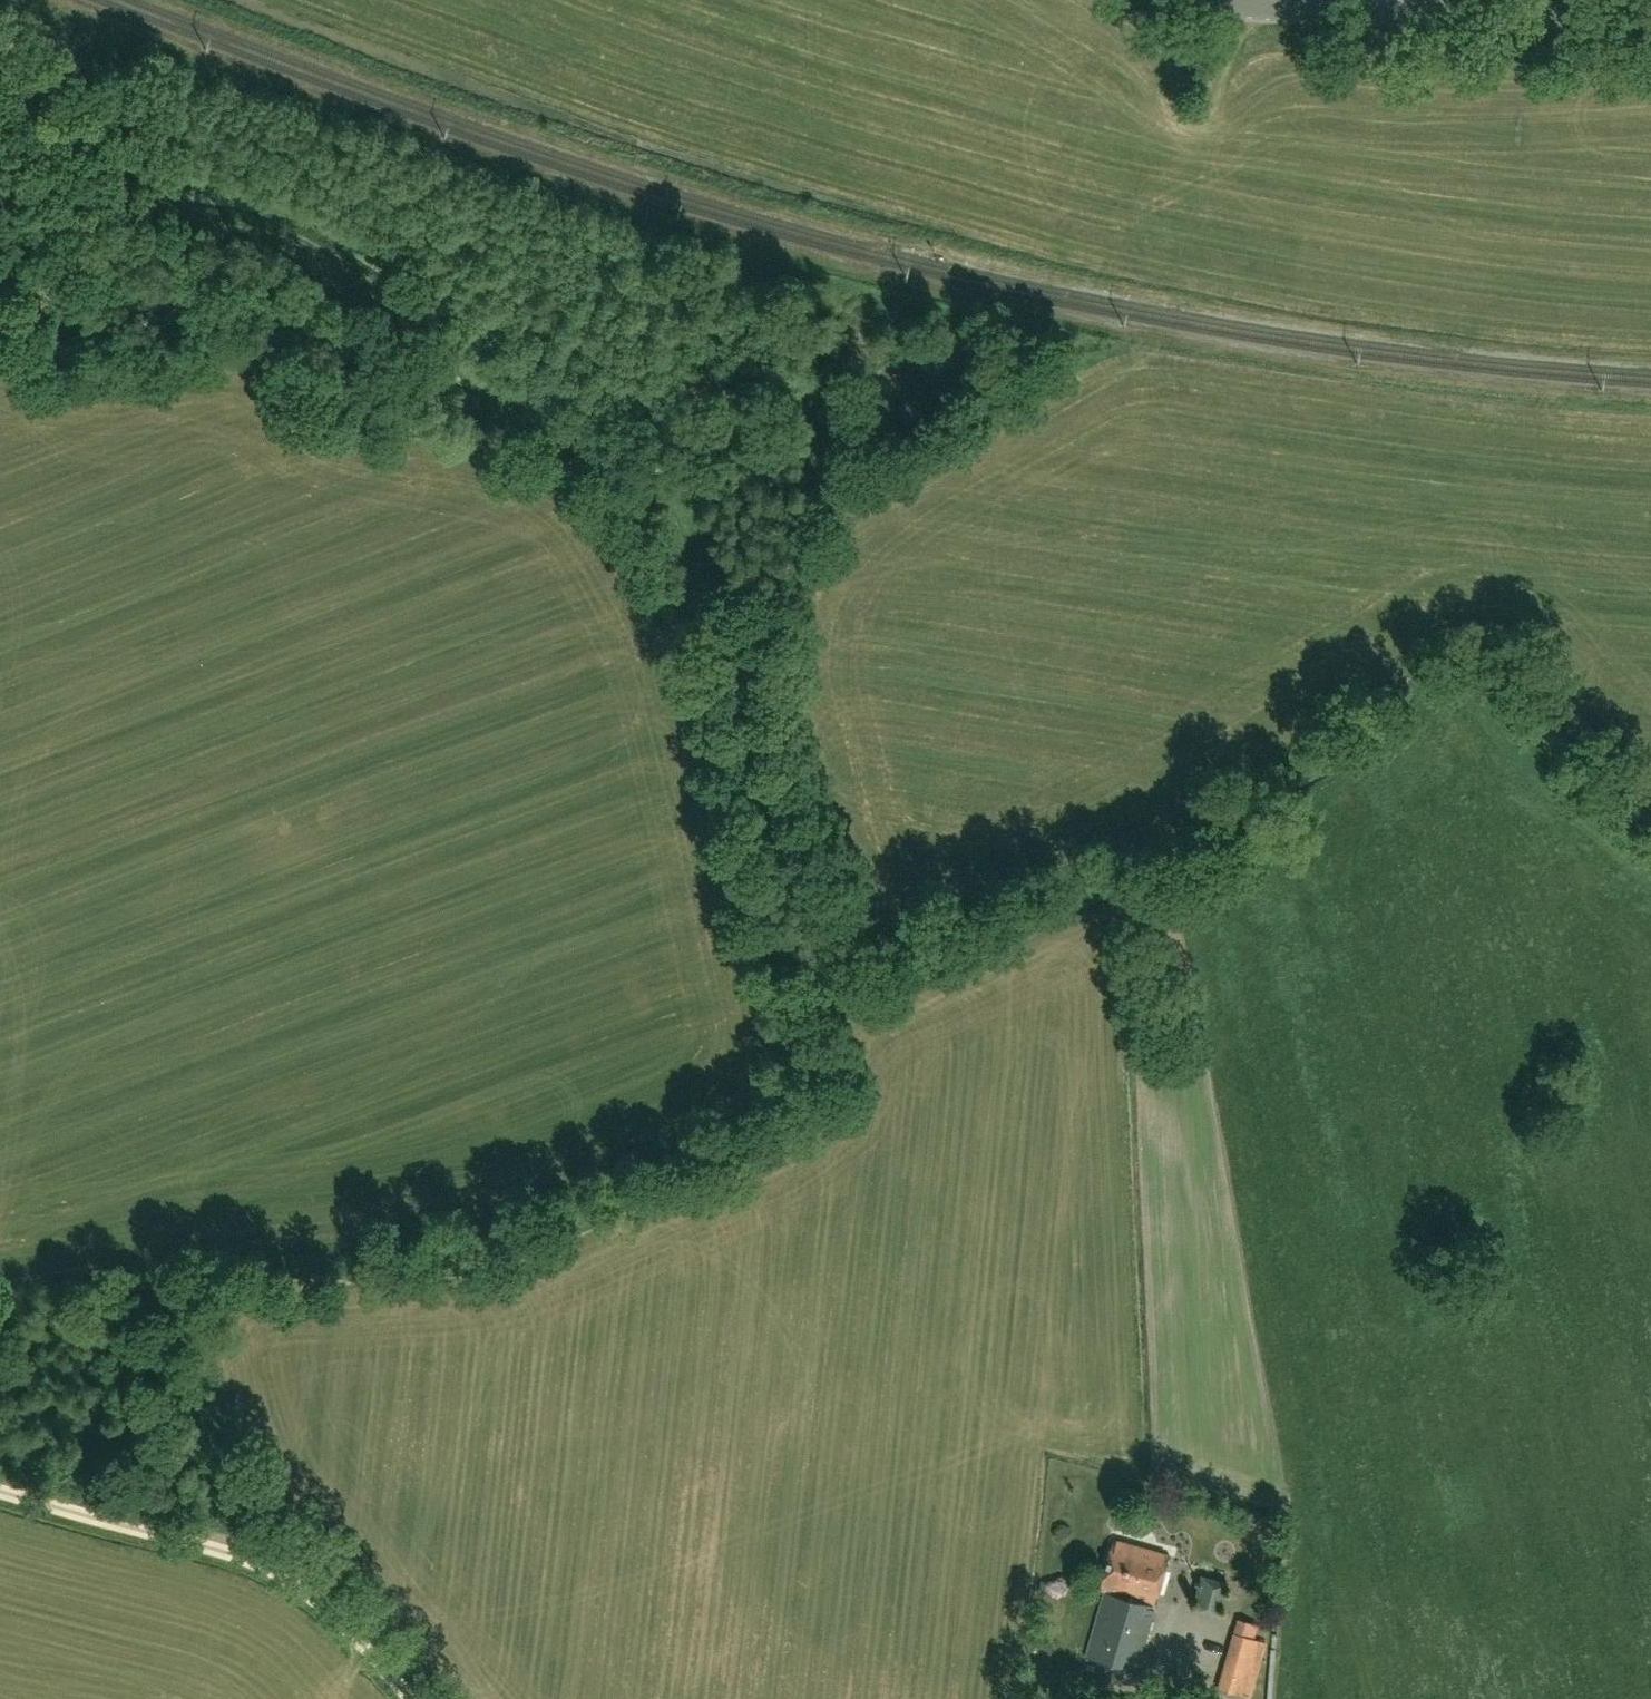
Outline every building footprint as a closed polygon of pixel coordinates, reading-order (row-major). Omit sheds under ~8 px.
[(1105,1593),(1086,1657),(1136,1672),(1170,1558),(1113,1541),(1099,1591),(1105,1593)] [(1189,1608),(1211,1613),(1217,1582),(1195,1578),(1189,1608)] [(1240,1618),(1236,1633),(1257,1638),(1261,1624),(1240,1618)] [(1252,1698),(1255,1686),(1221,1676),(1217,1689),(1252,1698)]
